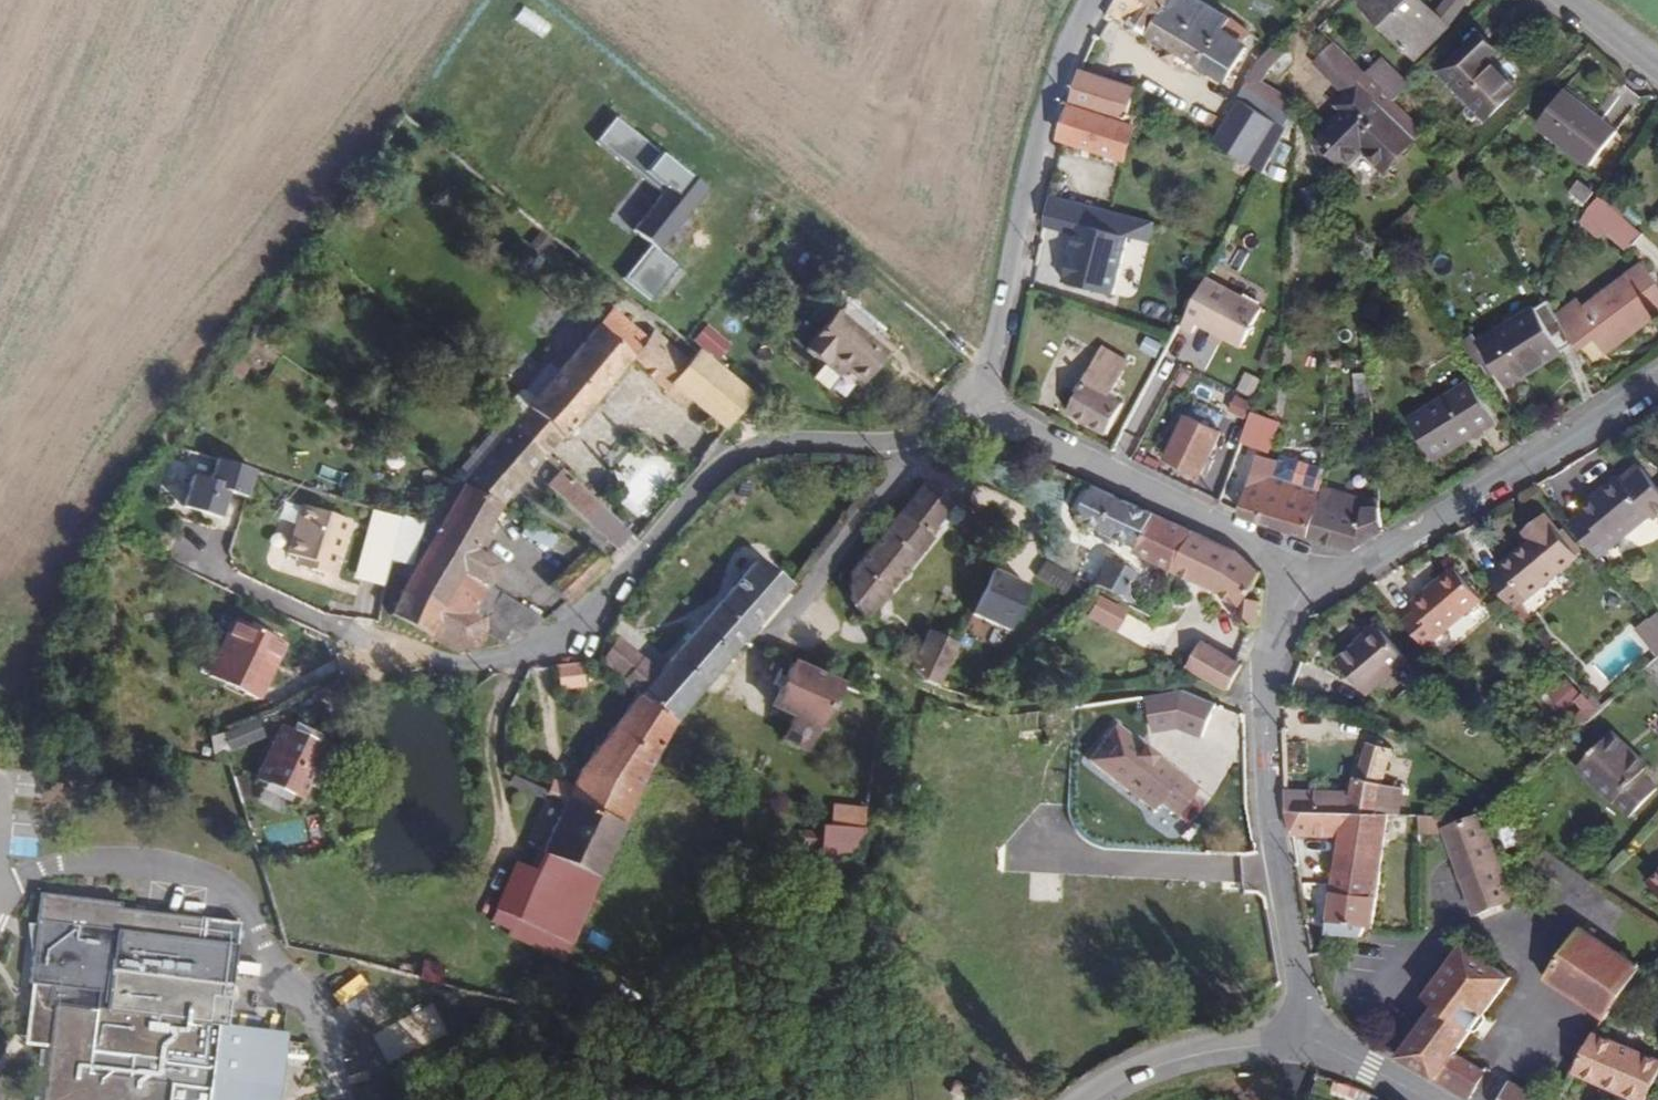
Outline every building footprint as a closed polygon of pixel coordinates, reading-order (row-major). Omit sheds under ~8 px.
[(1235,18),(1206,0),(1119,0),(1112,11),(1162,41),(1159,46),(1191,66),(1195,61),(1229,81),(1251,47),(1245,42),(1252,33),(1235,18)] [(1423,0),(1371,0),(1366,5),(1366,6),(1418,60),(1450,28),(1439,16),(1423,0)] [(1468,4),(1462,0),(1450,0),(1439,16),(1450,28),(1468,4)] [(523,9),(516,20),(542,37),(549,26),(523,9)] [(1518,94),(1487,62),(1498,50),(1483,35),(1445,72),(1491,120),(1518,94)] [(1384,170),(1413,140),(1424,130),(1335,40),(1312,63),(1349,100),(1353,105),(1324,134),(1335,145),(1331,149),(1346,165),(1362,149),(1384,170)] [(1409,87),(1383,62),(1370,76),(1396,100),(1409,87)] [(1127,123),(1139,90),(1082,72),(1082,73),(1074,96),(1065,140),(1129,159),(1139,128),(1127,123)] [(1254,72),(1237,98),(1282,127),(1298,102),(1254,72)] [(1617,133),(1562,94),(1542,126),(1597,163),(1617,133)] [(705,191),(670,162),(617,118),(596,142),(649,187),(654,182),(674,198),(640,240),(646,245),(619,278),(649,302),(677,267),(657,251),(705,191)] [(1598,195),(1601,190),(1583,178),(1576,190),(1594,202),(1598,195)] [(1053,193),(1045,223),(1147,250),(1155,220),(1053,193)] [(1645,234),(1603,198),(1591,210),(1581,227),(1603,240),(1611,233),(1614,228),(1635,245),(1645,234)] [(1077,232),(1064,280),(1111,293),(1124,245),(1077,232)] [(1651,262),(1587,300),(1581,291),(1557,305),(1580,340),(1598,329),(1609,344),(1657,312),(1657,272),(1651,262)] [(1245,347),(1267,306),(1211,276),(1185,323),(1198,332),(1202,324),(1245,347)] [(1499,384),(1576,339),(1549,299),(1475,344),(1470,335),(1457,342),(1481,381),(1494,374),(1499,384)] [(826,385),(844,362),(864,379),(887,350),(882,346),(834,308),(803,346),(821,360),(811,372),(826,385)] [(550,458),(634,362),(687,409),(694,401),(728,431),(729,430),(732,428),(755,396),(701,352),(694,362),(658,333),(650,341),(614,311),(524,414),(513,426),(546,456),(550,458)] [(709,324),(695,340),(719,360),(732,344),(709,324)] [(1116,396),(1133,364),(1105,349),(1072,411),(1113,433),(1128,403),(1116,396)] [(1487,422),(1464,382),(1402,419),(1427,460),(1487,422)] [(465,485),(513,426),(524,414),(516,407),(455,478),(465,485)] [(1281,421),(1258,413),(1248,442),(1247,442),(1270,450),(1281,421)] [(1219,460),(1215,457),(1225,431),(1213,425),(1190,416),(1171,457),(1210,476),(1219,460)] [(503,508),(546,456),(513,426),(465,485),(503,508)] [(1247,442),(1248,442),(1225,431),(1215,457),(1219,460),(1238,469),(1247,442)] [(212,451),(202,474),(226,485),(243,492),(253,469),(212,451)] [(1260,454),(1254,476),(1244,512),(1261,521),(1313,538),(1323,495),(1325,491),(1325,490),(1327,463),(1318,460),(1315,462),(1290,456),(1290,453),(1285,452),(1282,453),(1280,459),(1260,454)] [(1629,478),(1648,464),(1644,458),(1625,472),(1629,478)] [(1656,511),(1657,514),(1657,477),(1648,464),(1629,478),(1625,472),(1624,470),(1591,496),(1594,501),(1586,506),(1573,516),(1602,553),(1656,511)] [(176,500),(212,516),(226,485),(202,474),(190,469),(176,500)] [(634,532),(575,481),(562,497),(581,515),(622,545),(634,532)] [(868,620),(935,539),(932,535),(959,498),(926,482),(852,574),(855,601),(868,620)] [(501,563),(495,559),(502,548),(486,539),(503,508),(465,485),(440,531),(394,617),(459,655),(479,652),(483,648),(486,644),(489,638),(490,632),(489,627),(489,622),(486,618),(483,614),(479,611),(480,608),(517,627),(527,611),(491,590),(493,585),(490,583),(501,563)] [(1194,531),(1097,485),(1082,518),(1139,546),(1136,552),(1177,571),(1194,531)] [(1366,502),(1342,494),(1325,490),(1325,491),(1323,495),(1313,538),(1357,552),(1387,533),(1386,519),(1384,506),(1383,500),(1366,502)] [(1586,506),(1594,501),(1591,496),(1583,501),(1586,506)] [(343,551),(353,520),(308,505),(293,552),(305,557),(304,563),(332,573),(340,550),(343,551)] [(396,562),(405,520),(383,512),(368,578),(391,583),(396,562)] [(1516,601),(1579,550),(1550,513),(1531,529),(1533,533),(1500,560),(1503,565),(1493,573),(1516,601)] [(410,566),(420,524),(405,520),(396,562),(410,566)] [(1265,573),(1240,551),(1197,531),(1194,531),(1177,571),(1213,587),(1244,607),(1239,619),(1253,624),(1263,625),(1265,590),(1257,586),(1265,573)] [(568,604),(611,562),(590,552),(551,586),(568,604)] [(1124,598),(1137,572),(1112,559),(1099,586),(1124,598)] [(679,722),(747,643),(794,588),(762,560),(759,563),(663,672),(646,658),(625,682),(643,696),(679,722)] [(1429,639),(1485,595),(1458,560),(1416,594),(1420,600),(1406,612),(1429,639)] [(1030,584),(992,565),(970,608),(1008,627),(1030,584)] [(1087,616),(1116,631),(1128,608),(1100,593),(1087,616)] [(1654,618),(1642,629),(1657,649),(1657,623),(1654,618)] [(1412,660),(1379,620),(1340,652),(1372,692),(1412,660)] [(259,697),(284,642),(237,621),(212,676),(259,697)] [(940,688),(960,644),(931,631),(912,669),(925,683),(940,688)] [(1232,690),(1246,664),(1205,641),(1192,666),(1205,674),(1232,690)] [(817,723),(837,680),(792,659),(772,701),(817,723)] [(586,688),(585,665),(557,667),(559,691),(586,688)] [(1550,691),(1564,710),(1576,701),(1589,719),(1601,710),(1575,674),(1550,691)] [(1202,736),(1215,703),(1182,690),(1143,698),(1155,732),(1179,728),(1202,736)] [(649,775),(679,722),(643,696),(586,769),(576,787),(556,778),(549,793),(551,793),(570,802),(625,826),(649,775)] [(263,738),(258,722),(227,732),(232,747),(263,738)] [(328,744),(329,743),(285,724),(261,780),(305,799),(318,769),(328,744)] [(1652,762),(1616,726),(1583,762),(1636,810),(1657,786),(1657,778),(1647,768),(1652,762)] [(1205,795),(1126,728),(1098,762),(1161,815),(1168,807),(1184,821),(1205,795)] [(1407,815),(1409,791),(1388,789),(1394,748),(1379,743),(1369,741),(1356,798),(1353,793),(1289,790),(1290,809),(1393,814),(1407,815)] [(332,771),(339,754),(337,748),(328,744),(318,769),(326,772),(332,771)] [(549,793),(514,777),(511,783),(547,800),(551,793),(549,793)] [(573,946),(625,826),(570,802),(540,873),(519,865),(499,912),(573,946)] [(1378,927),(1393,814),(1290,809),(1291,815),(1294,833),(1344,836),(1331,933),(1367,937),(1370,926),(1378,927)] [(1453,817),(1453,815),(1427,816),(1427,832),(1453,831),(1481,915),(1518,900),(1486,813),(1463,820),(1453,823),(1453,817)] [(1463,820),(1463,813),(1453,817),(1453,823),(1463,820)] [(857,889),(864,828),(823,826),(818,885),(857,889)] [(237,935),(239,921),(202,916),(39,891),(34,923),(26,921),(28,935),(31,957),(29,976),(33,981),(29,1008),(23,1042),(38,1048),(33,1099),(277,1099),(278,1099),(285,1030),(218,1023),(219,1016),(228,1017),(237,935)] [(573,946),(499,912),(495,923),(513,932),(509,940),(565,963),(573,946)] [(1643,968),(1583,925),(1546,978),(1611,1023),(1643,968)] [(1457,1053),(1514,977),(1469,942),(1428,995),(1439,1004),(1401,1057),(1464,1092),(1475,1098),(1491,1071),(1457,1053)] [(440,987),(446,966),(427,961),(425,970),(422,982),(440,987)] [(1604,1036),(1583,1072),(1641,1099),(1651,1099),(1657,1083),(1657,1059),(1604,1036)] [(1514,1081),(1504,1099),(1546,1099),(1514,1081)]
